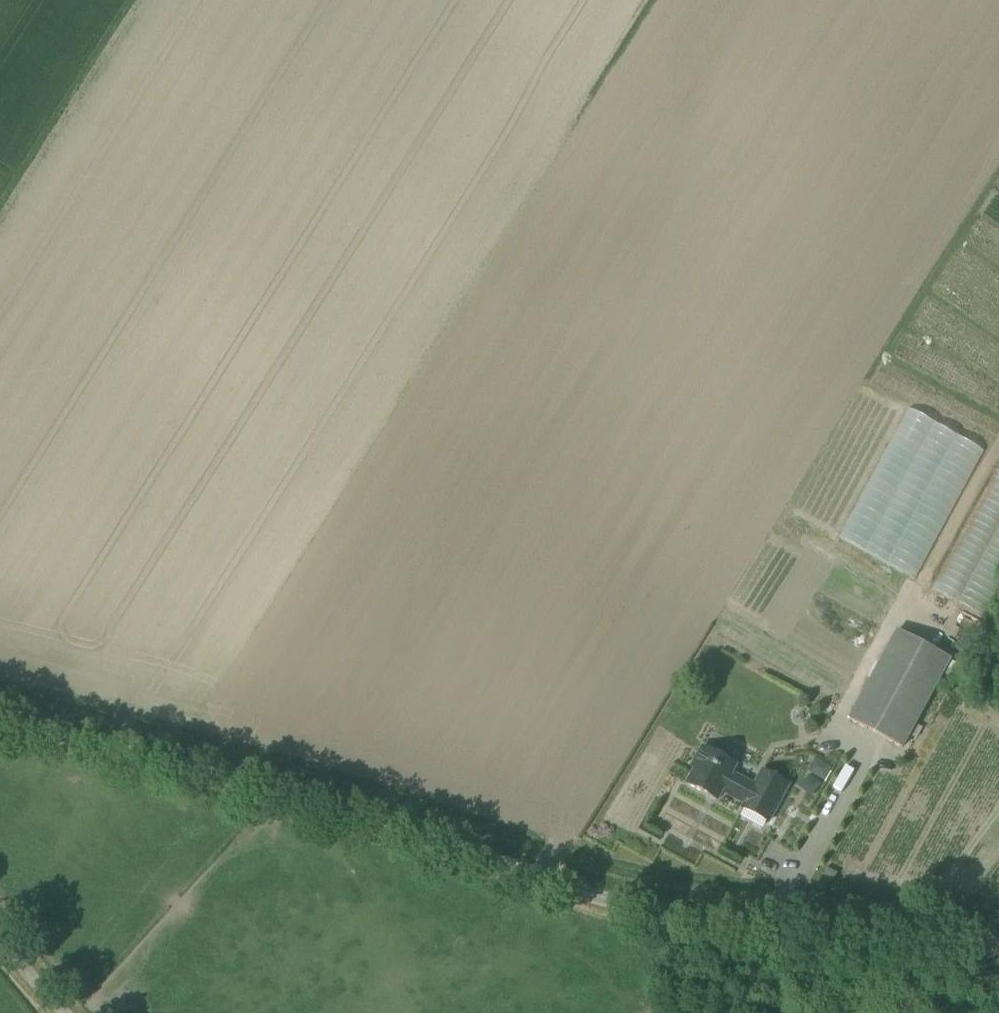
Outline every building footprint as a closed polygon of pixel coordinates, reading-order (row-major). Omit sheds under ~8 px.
[(997,470),(932,589),(985,618),(998,592),(998,471),(997,470)] [(867,730),(884,739),(902,748),(950,659),(898,630),(849,720),(867,730)] [(731,774),(736,766),(703,748),(692,768),(695,769),(687,784),(708,796),(709,793),(715,797),(714,799),(717,801),(722,791),(745,804),(742,808),(768,822),(788,785),(762,771),(754,786),(731,774)] [(832,767),(815,758),(808,771),(825,780),(832,767)]
